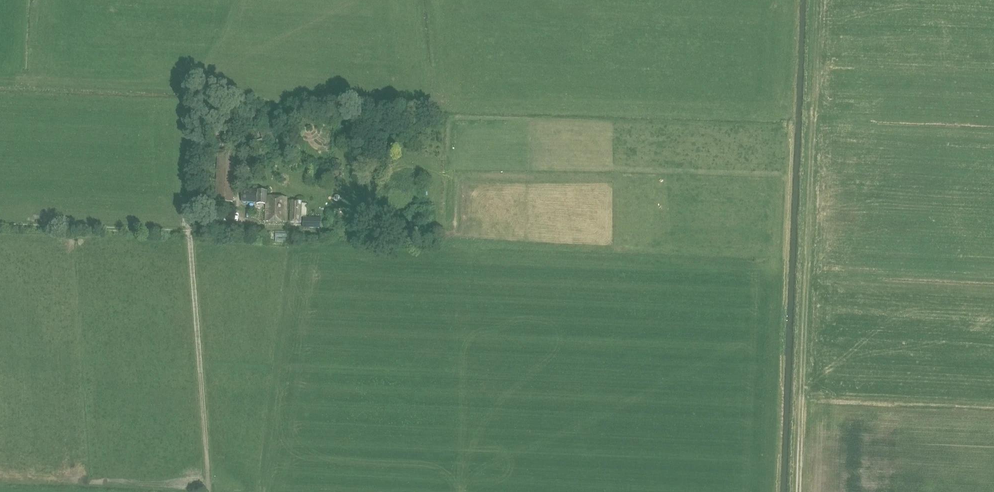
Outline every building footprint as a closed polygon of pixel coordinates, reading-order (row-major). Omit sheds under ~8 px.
[(239,170),(256,170),(256,161),(239,161),(239,170)] [(244,189),(243,202),(257,202),(257,203),(266,204),(265,221),(286,222),(287,197),(267,197),(268,190),(244,189)] [(303,200),(290,200),(289,222),(301,223),(303,200)] [(303,228),(320,228),(320,217),(304,217),(303,228)] [(287,232),(275,232),(275,242),(287,243),(287,232)]
